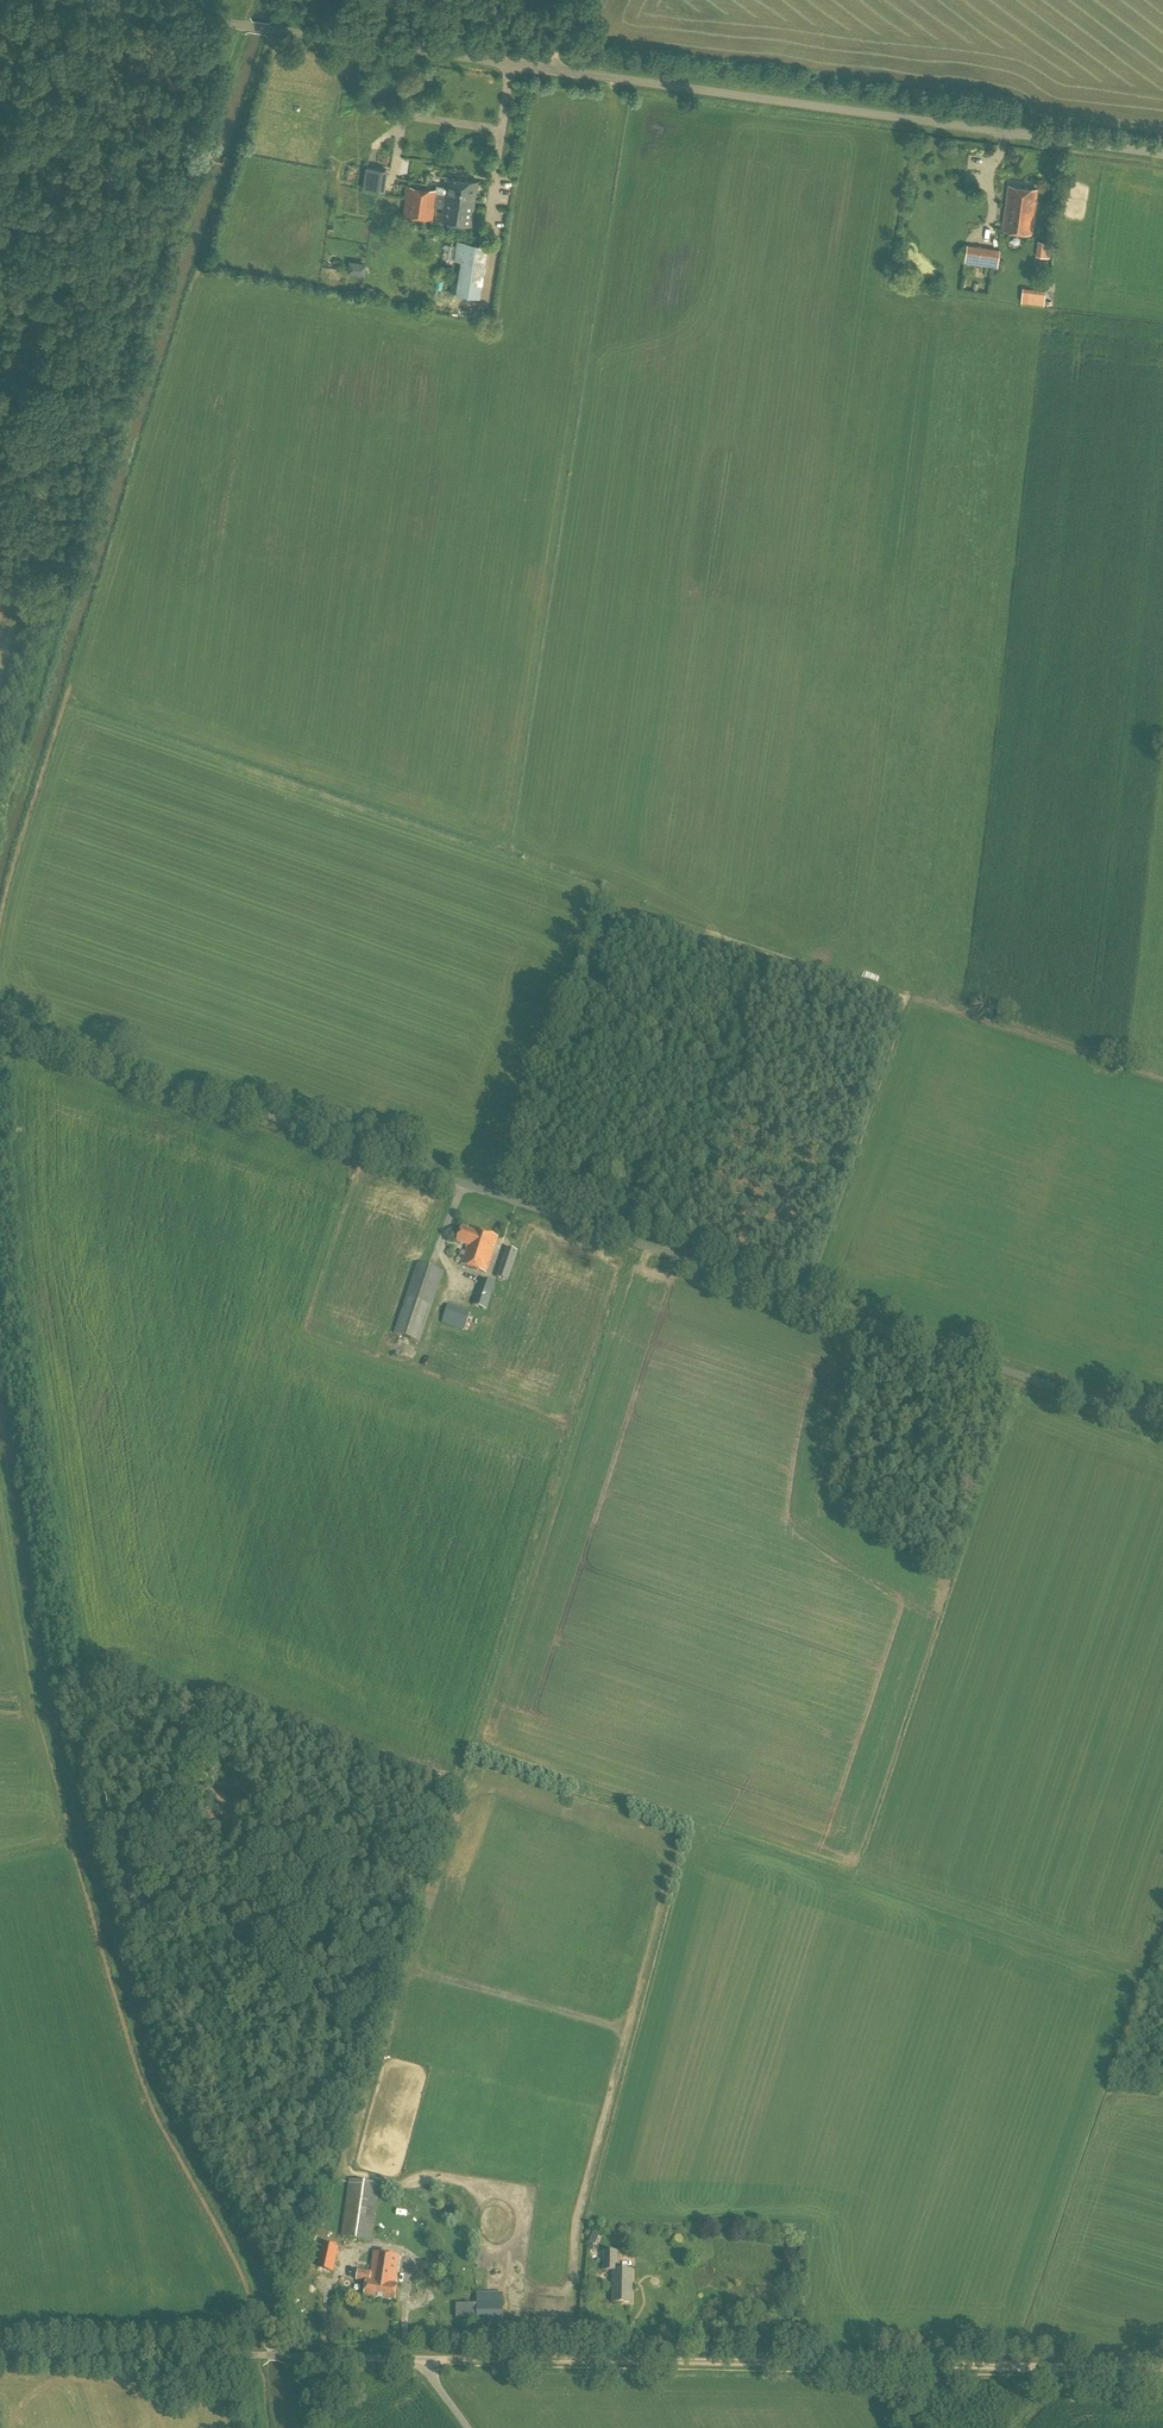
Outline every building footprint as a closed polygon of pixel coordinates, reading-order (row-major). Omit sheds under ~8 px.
[(375,175),(376,168),(367,167),(364,188),(383,191),(385,177),(375,175)] [(431,196),(447,198),(474,202),(477,181),(450,177),(450,179),(447,179),(446,187),(448,187),(447,195),(444,194),(444,193),(436,191),(436,189),(409,185),(407,199),(430,202),(431,196)] [(1031,234),(1037,189),(1009,185),(1003,230),(1031,234)] [(474,202),(447,198),(431,196),(430,202),(407,199),(405,215),(432,218),(434,206),(445,208),(444,220),(471,224),(474,202)] [(376,218),(363,216),(361,234),(373,236),(376,218)] [(1052,243),(1038,240),(1035,256),(1050,258),(1052,243)] [(457,241),(454,259),(454,261),(461,262),(456,295),(481,298),(489,246),(457,241)] [(998,268),(1000,249),(967,244),(964,264),(998,268)] [(419,282),(419,293),(441,293),(441,282),(419,282)] [(1046,290),(1023,288),(1021,302),(1044,305),(1046,290)] [(449,307),(459,307),(459,298),(449,297),(449,307)] [(478,1239),(481,1231),(473,1229),(473,1231),(462,1227),(457,1242),(467,1246),(468,1243),(475,1245),(477,1239),(478,1239)] [(486,1273),(498,1237),(481,1231),(478,1239),(477,1239),(475,1245),(468,1243),(467,1246),(461,1265),(486,1273)] [(508,1281),(518,1251),(507,1247),(497,1277),(508,1281)] [(419,1342),(431,1307),(443,1272),(418,1264),(394,1333),(419,1342)] [(486,1310),(495,1282),(481,1278),(472,1305),(486,1310)] [(465,1330),(470,1312),(448,1304),(442,1323),(465,1330)] [(515,1340),(518,1332),(500,1324),(497,1332),(515,1340)] [(461,1353),(460,1362),(476,1364),(477,1355),(461,1353)] [(370,2241),(379,2184),(350,2179),(342,2237),(370,2241)] [(335,2252),(321,2249),(315,2272),(329,2275),(335,2252)] [(356,2280),(366,2282),(364,2295),(395,2300),(397,2286),(394,2285),(399,2256),(375,2252),(370,2282),(371,2272),(358,2270),(356,2280)] [(604,2270),(613,2271),(613,2303),(632,2303),(632,2270),(617,2270),(617,2252),(604,2252),(604,2270)] [(447,2278),(438,2279),(438,2287),(447,2286),(447,2278)] [(456,2304),(456,2317),(477,2317),(478,2328),(504,2327),(503,2292),(477,2293),(477,2304),(456,2304)]
